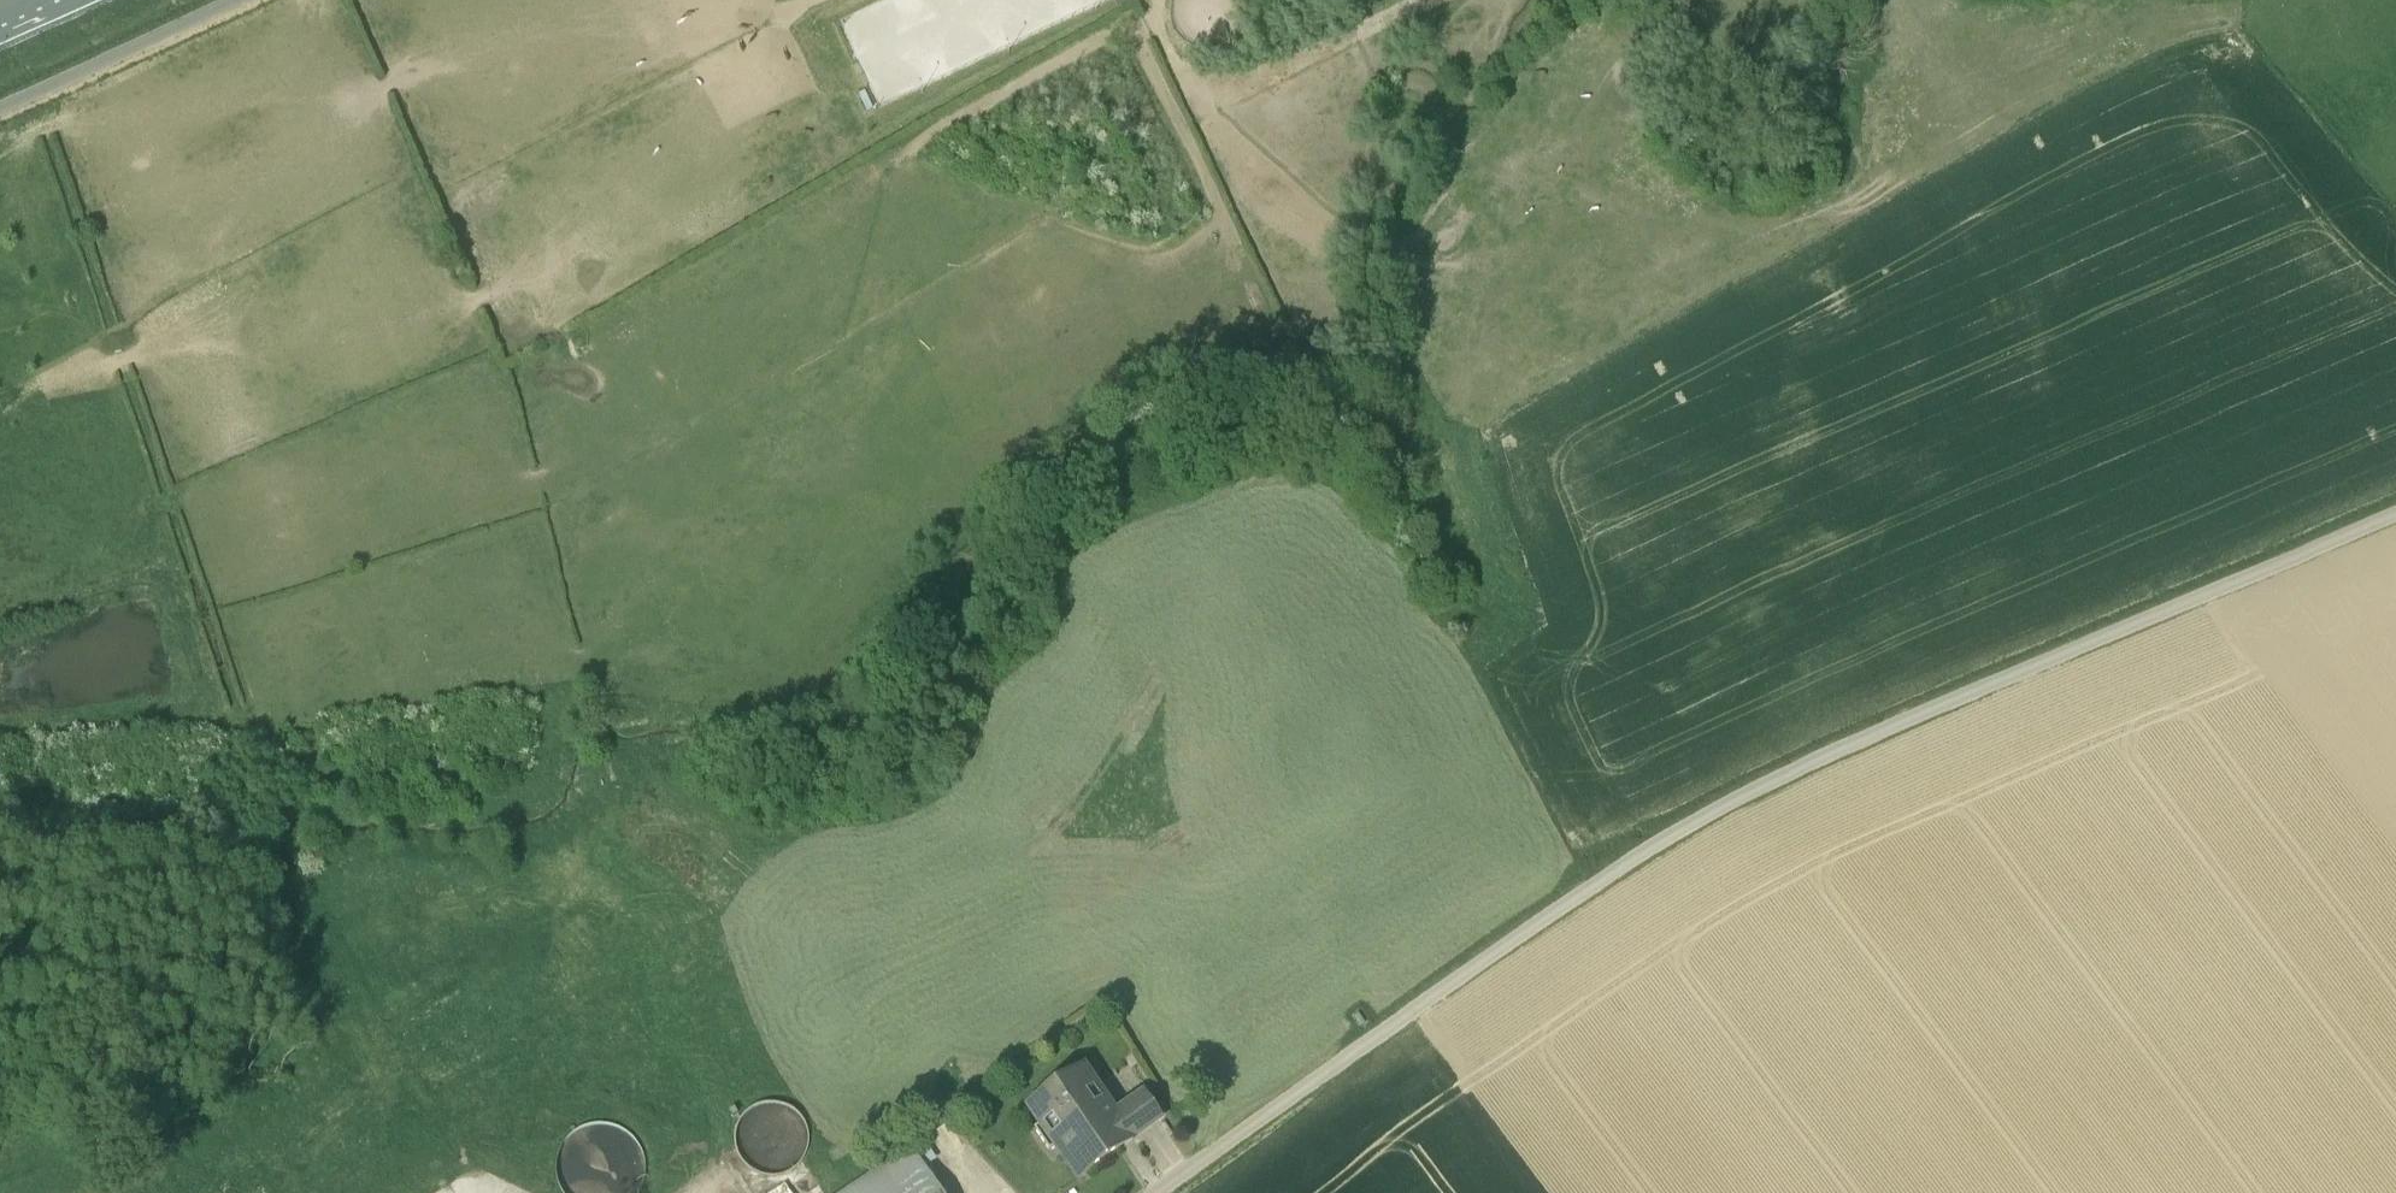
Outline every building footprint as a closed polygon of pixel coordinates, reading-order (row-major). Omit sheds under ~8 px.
[(901,30),(887,0),(882,0),(841,19),(856,51),(901,30)] [(1082,1077),(1028,1114),(1040,1133),(1035,1136),(1049,1157),(1054,1153),(1078,1188),(1133,1150),(1131,1149),(1115,1124),(1099,1135),(1085,1114),(1100,1104),(1082,1077)] [(1143,1105),(1115,1124),(1131,1149),(1160,1129),(1143,1105)] [(811,1153),(812,1146),(811,1138),(809,1132),(805,1124),(800,1118),(794,1114),(785,1110),(779,1108),(771,1108),(759,1111),(751,1115),(744,1121),(740,1127),(737,1133),(735,1140),(735,1148),(736,1156),(739,1163),(743,1169),(748,1175),(753,1179),(761,1183),(768,1184),(776,1185),(783,1183),(790,1181),(796,1177),(802,1171),(806,1166),(809,1159),(811,1153)] [(646,1176),(645,1167),(643,1159),(640,1153),(633,1145),(626,1139),(617,1135),(608,1133),(600,1133),(593,1134),(586,1136),(578,1141),(571,1147),(567,1153),(563,1161),(560,1170),(560,1177),(561,1184),(563,1192),(564,1192),(643,1192),(645,1184),(646,1176)] [(911,1160),(863,1192),(934,1192),(911,1160)]
